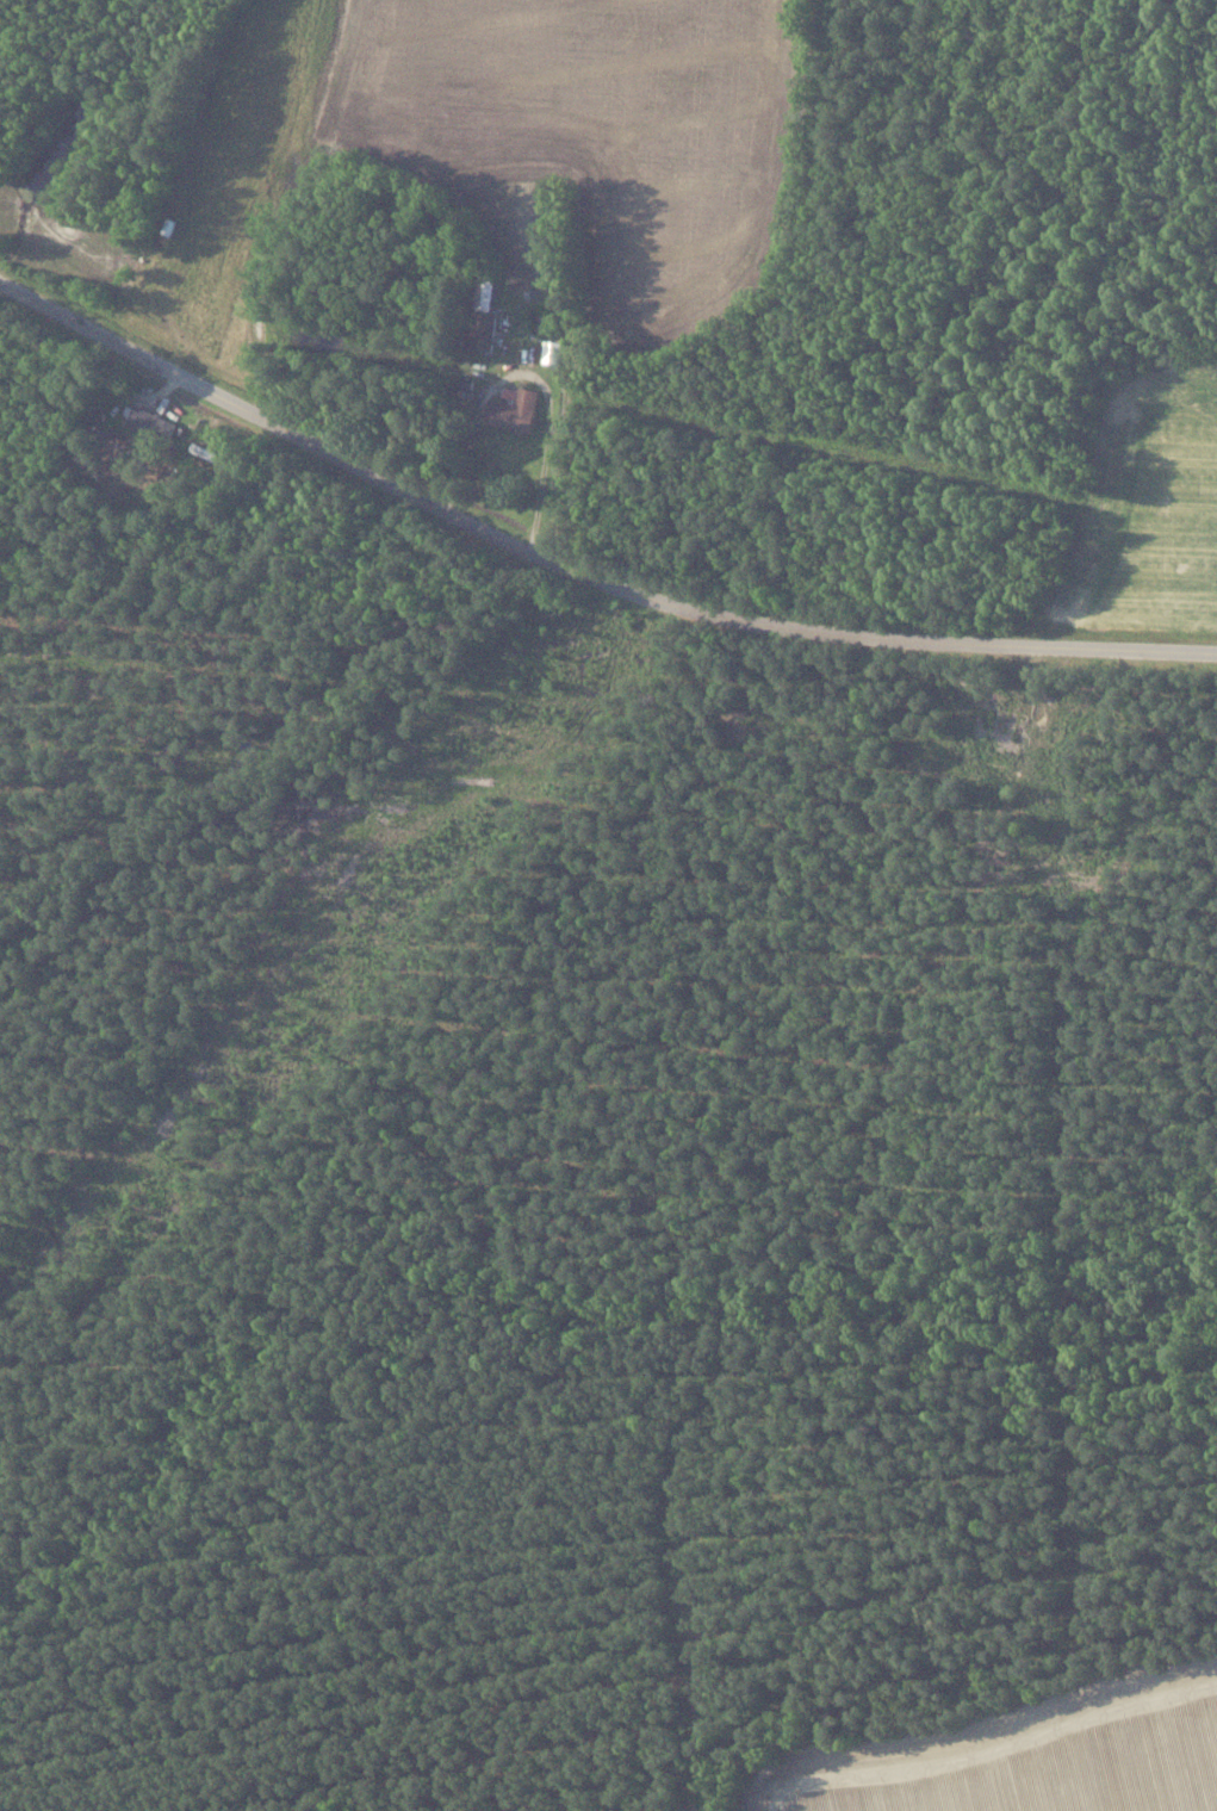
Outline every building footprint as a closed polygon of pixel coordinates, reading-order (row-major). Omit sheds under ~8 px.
[(498,275),(493,306),(474,303),(479,273),(498,275)] [(472,306),(499,310),(495,348),(467,345),(472,306)] [(547,341),(545,361),(561,364),(564,342),(547,341)] [(521,385),(517,403),(493,398),(490,422),(535,432),(542,389),(521,385)] [(178,422),(169,441),(132,422),(141,404),(178,422)] [(195,441),(221,453),(217,461),(192,449),(195,441)]
